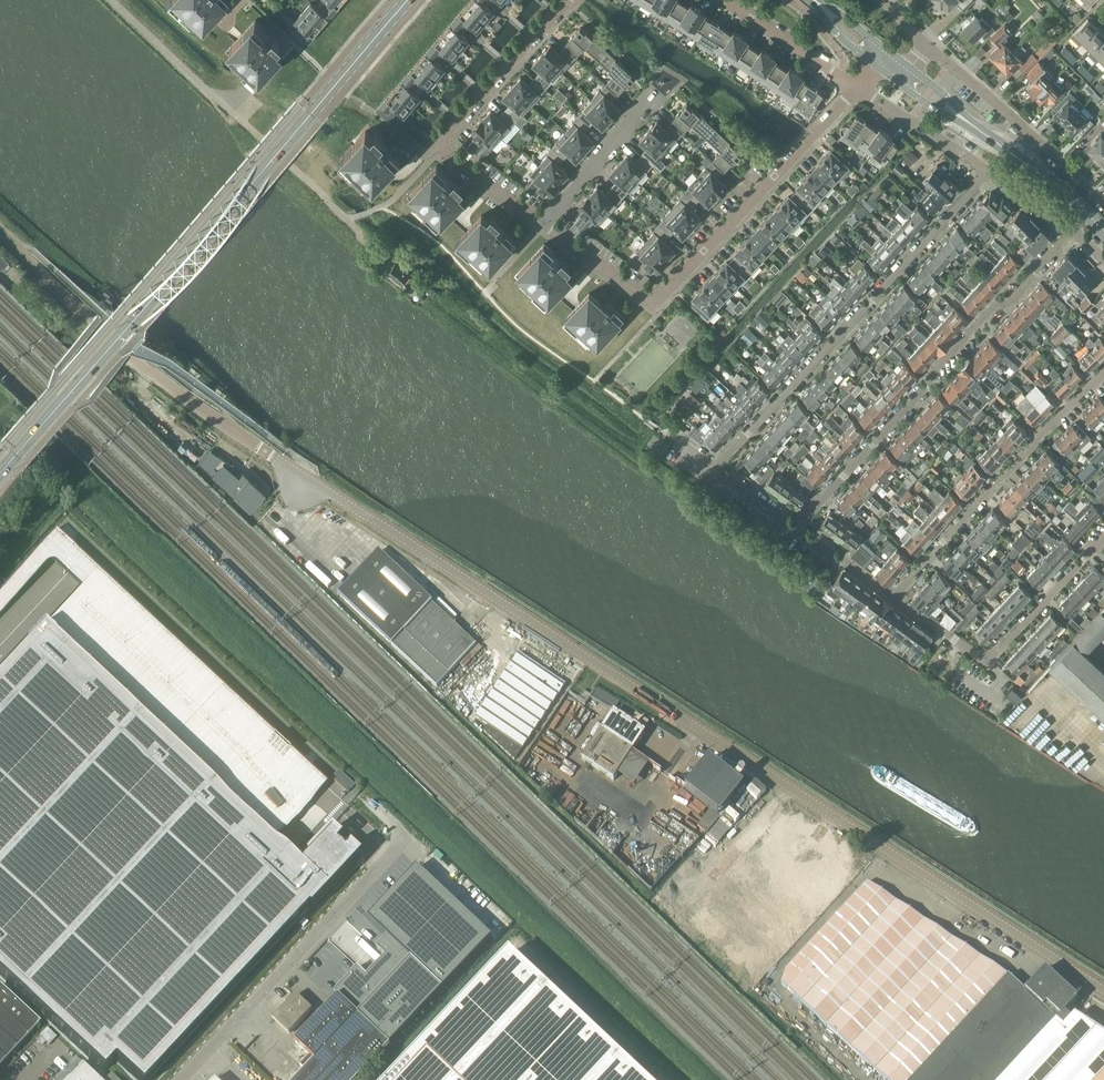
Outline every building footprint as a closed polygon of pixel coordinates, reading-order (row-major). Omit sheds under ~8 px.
[(196,31),(225,0),(168,0),(166,2),(196,31)] [(322,3),(333,12),(344,0),(324,0),(322,3)] [(485,20),(492,11),(486,5),(490,0),(471,0),(467,4),(485,20)] [(663,0),(643,0),(640,4),(655,13),(663,0)] [(682,1),(680,0),(663,0),(655,13),(669,22),(682,1)] [(937,0),(937,3),(939,5),(941,5),(946,10),(954,2),(962,10),(973,0),(937,0)] [(1082,4),(1087,9),(1095,0),(1085,0),(1082,4)] [(684,31),(698,8),(691,3),(689,6),(682,1),(669,22),(684,31)] [(333,12),(322,3),(318,8),(311,2),(303,11),(321,27),(333,12)] [(1014,15),(1001,2),(995,7),(1008,21),(1014,15)] [(485,20),(467,4),(455,18),(466,28),(470,23),(477,29),(485,20)] [(698,39),(711,19),(703,14),(704,12),(698,8),(684,31),(698,39)] [(321,27),(303,11),(296,20),(302,26),(297,31),(309,41),(321,27)] [(979,19),(978,18),(974,15),(962,26),(973,37),(980,31),(985,37),(994,28),(982,16),(979,19)] [(443,33),(460,48),(468,39),(461,33),(466,28),(455,18),(443,33)] [(1079,44),(1096,27),(1087,18),(1070,35),(1079,44)] [(236,40),(226,51),(256,80),(269,66),(272,68),(280,60),(278,57),(282,52),(277,47),(281,42),(256,19),(242,34),(236,40)] [(712,49),(725,28),(718,23),(711,19),(698,39),(712,49)] [(999,63),(1012,50),(1008,45),(1010,43),(1005,38),(1013,31),(1005,22),(989,37),(997,45),(989,53),(994,58),(994,60),(996,62),(998,62),(999,63)] [(564,46),(576,57),(584,47),(599,61),(608,51),(581,26),(580,27),(576,31),(576,32),(564,46)] [(1082,41),(1091,49),(1103,36),(1103,35),(1096,27),(1082,41)] [(726,58),(741,35),(734,30),(732,33),(725,28),(712,49),(726,58)] [(460,48),(443,33),(430,47),(441,57),(446,51),(452,57),(460,48)] [(740,67),(753,46),(746,41),(747,39),(741,35),(726,58),(740,67)] [(1091,49),(1087,52),(1096,61),(1099,58),(1103,53),(1103,36),(1091,49)] [(1012,50),(999,63),(1000,64),(1000,66),(1003,68),(1004,69),(1009,73),(1022,60),(1018,56),(1025,49),(1020,43),(1012,50)] [(576,57),(564,46),(558,51),(550,44),(546,48),(545,47),(542,51),(543,52),(541,53),(562,72),(571,63),(570,62),(576,57)] [(754,76),(769,53),(762,49),(760,51),(753,46),(740,67),(754,76)] [(1050,46),(1044,52),(1048,56),(1054,50),(1050,46)] [(1066,56),(1071,52),(1064,46),(1060,50),(1066,56)] [(418,61),(436,76),(444,67),(437,62),(441,57),(430,47),(418,61)] [(605,84),(617,95),(630,81),(631,82),(634,77),(635,76),(608,51),(599,61),(614,75),(605,84)] [(1071,52),(1066,56),(1073,63),(1077,58),(1071,52)] [(534,77),(546,88),(552,82),(553,82),(562,72),(541,53),(541,54),(532,63),(540,71),(534,77)] [(768,85),(781,65),(773,60),(775,57),(769,53),(754,76),(768,85)] [(1033,53),(1018,67),(1024,72),(1038,59),(1033,53)] [(436,76),(418,61),(406,75),(417,85),(422,80),(428,85),(436,76)] [(1054,78),(1055,78),(1045,68),(1046,68),(1039,61),(1026,74),(1033,80),(1030,83),(1032,85),(1029,89),(1036,96),(1054,78)] [(1075,68),(1070,62),(1065,67),(1071,73),(1075,68)] [(1083,73),(1088,69),(1081,63),(1077,67),(1083,73)] [(782,95),(797,72),(790,67),(788,70),(781,65),(768,85),(782,95)] [(1088,69),(1083,73),(1089,80),(1094,75),(1088,69)] [(796,104),(809,84),(801,78),(803,76),(797,72),(782,95),(796,104)] [(394,89),(411,105),(419,96),(413,90),(417,85),(406,75),(394,89)] [(546,88),(534,77),(528,84),(520,77),(511,86),(532,105),(541,95),(540,95),(546,88)] [(1082,77),(1075,85),(1080,89),(1087,82),(1082,77)] [(1054,78),(1036,96),(1043,103),(1047,100),(1049,103),(1060,92),(1060,91),(1063,88),(1054,78)] [(1103,89),(1103,85),(1099,81),(1095,85),(1101,92),(1103,89)] [(617,95),(605,84),(600,90),(600,89),(591,99),(611,118),(613,116),(614,117),(617,113),(616,112),(620,108),(612,101),(617,95)] [(809,84),(796,104),(809,113),(810,113),(812,113),(813,113),(815,112),(816,112),(817,111),(818,110),(818,109),(818,108),(818,107),(818,106),(817,106),(817,105),(817,104),(816,104),(816,103),(823,93),(809,84)] [(504,110),(516,121),(522,114),(522,115),(532,105),(511,86),(502,96),(510,103),(504,110)] [(397,108),(404,114),(411,105),(394,89),(376,110),(387,119),(397,108)] [(1065,123),(1083,104),(1070,91),(1054,107),(1057,110),(1053,114),(1059,119),(1060,118),(1065,123)] [(1091,95),(1100,104),(1103,101),(1103,100),(1096,91),(1091,95)] [(577,115),(589,126),(594,121),(602,128),(611,118),(591,99),(582,109),(582,110),(577,115)] [(670,122),(682,133),(691,124),(706,138),(715,128),(688,103),(687,104),(686,104),(683,108),(670,122)] [(1093,114),(1083,104),(1065,123),(1069,127),(1068,129),(1073,134),(1093,114)] [(516,121),(504,110),(498,116),(490,109),(482,119),(481,118),(481,119),(502,138),(510,128),(510,127),(516,121)] [(856,144),(871,124),(864,119),(857,114),(849,125),(848,124),(846,124),(844,124),(843,125),(842,125),(841,127),(840,128),(840,129),(840,130),(840,131),(841,132),(841,133),(842,134),(856,144)] [(589,126),(577,115),(572,121),(573,123),(565,132),(585,151),(594,141),(584,131),(589,126)] [(1092,117),(1082,127),(1087,132),(1097,122),(1092,117)] [(467,146),(478,154),(488,143),(492,147),(502,138),(481,119),(472,128),(476,132),(473,135),(476,137),(467,146)] [(682,133),(670,122),(665,128),(657,120),(653,124),(652,124),(648,127),(649,128),(648,130),(668,149),(677,139),(682,133)] [(871,124),(856,144),(870,154),(886,132),(881,128),(879,131),(871,124)] [(712,161),(724,172),(737,158),(741,154),(742,153),(715,128),(706,138),(721,151),(712,161)] [(659,159),(668,149),(648,130),(647,130),(648,131),(641,138),(649,145),(641,154),(652,165),(658,158),(659,159)] [(358,133),(349,141),(352,144),(339,158),(369,187),(400,155),(375,131),(371,136),(365,131),(360,136),(358,133)] [(576,160),(585,151),(565,132),(555,142),(556,142),(551,148),(563,159),(568,153),(576,160)] [(886,132),(870,154),(884,164),(898,145),(890,138),(891,136),(886,132)] [(1103,150),(1103,136),(1101,133),(1086,147),(1096,158),(1103,150)] [(558,164),(563,159),(551,148),(545,154),(547,155),(538,165),(559,183),(568,174),(558,164)] [(824,157),(822,159),(830,167),(838,175),(847,166),(831,150),(824,157)] [(909,150),(901,158),(910,166),(918,157),(909,150)] [(646,171),(652,165),(641,154),(635,160),(627,153),(618,163),(638,182),(647,172),(646,171)] [(814,168),(830,183),(838,175),(830,167),(822,159),(820,162),(814,168)] [(724,172),(712,161),(707,166),(706,166),(697,176),(718,195),(719,193),(720,194),(724,190),(723,189),(727,185),(719,178),(724,172)] [(617,180),(611,186),(622,197),(628,191),(629,192),(638,182),(618,163),(609,173),(617,180)] [(892,168),(899,174),(903,170),(896,163),(892,168)] [(934,187),(946,173),(945,172),(945,169),(942,166),(939,166),(937,164),(922,181),(927,186),(930,183),(934,187)] [(462,188),(437,165),(406,197),(437,226),(453,209),(463,198),(458,192),(462,188)] [(550,193),(559,183),(538,165),(529,174),(534,178),(525,188),(536,196),(541,190),(544,192),(546,190),(550,193)] [(863,166),(859,170),(864,175),(868,169),(863,166)] [(830,183),(814,168),(808,175),(808,174),(806,177),(807,178),(822,192),(824,194),(833,186),(830,183)] [(956,177),(949,170),(935,186),(948,198),(958,186),(952,180),(956,177)] [(684,192),(696,203),(701,197),(708,204),(717,195),(718,195),(697,176),(688,186),(689,186),(684,192)] [(794,192),(812,209),(821,200),(818,197),(822,192),(807,178),(806,177),(803,179),(804,179),(797,186),(799,188),(794,192)] [(850,185),(856,191),(860,187),(854,181),(850,185)] [(934,187),(930,183),(926,188),(930,192),(928,193),(941,205),(948,198),(935,186),(934,187)] [(856,191),(850,185),(846,189),(852,195),(856,191)] [(588,195),(608,214),(617,205),(616,204),(622,197),(611,186),(605,193),(597,186),(588,195)] [(870,195),(875,200),(883,191),(878,187),(870,195)] [(941,205),(928,193),(923,188),(919,192),(914,188),(910,192),(910,193),(918,200),(919,198),(934,212),(941,205)] [(996,195),(991,191),(988,194),(988,193),(982,199),(995,212),(994,213),(997,216),(999,218),(1009,206),(1011,208),(1014,205),(1007,199),(1006,200),(1002,196),(1001,197),(997,194),(996,195)] [(696,203),(684,192),(678,198),(680,199),(671,208),(691,227),(700,217),(690,208),(696,203)] [(812,209),(794,192),(790,197),(789,196),(782,202),(780,204),(796,220),(800,215),(803,218),(812,209)] [(841,201),(845,197),(839,192),(835,196),(841,201)] [(870,211),(878,203),(868,193),(860,202),(870,211)] [(573,223),(585,231),(595,220),(599,224),(608,214),(588,195),(579,205),(582,209),(580,211),(582,213),(573,223)] [(975,207),(987,219),(991,215),(995,219),(997,216),(994,213),(995,212),(982,199),(975,207)] [(899,204),(898,205),(921,226),(929,217),(917,205),(913,210),(903,200),(902,200),(899,204)] [(772,213),(788,229),(792,232),(800,224),(796,220),(780,204),(777,207),(778,207),(772,213)] [(908,215),(898,205),(895,209),(904,217),(899,222),(913,235),(921,226),(908,215)] [(987,219),(975,207),(968,214),(985,230),(988,226),(984,223),(987,219)] [(1009,234),(1027,214),(1021,207),(1007,222),(1011,225),(1005,231),(1009,234)] [(663,219),(658,224),(670,235),(675,230),(682,237),(691,227),(671,208),(662,218),(663,219)] [(788,229),(772,213),(766,220),(765,220),(763,222),(771,229),(779,237),(780,237),(788,229)] [(855,213),(848,221),(854,227),(861,219),(855,213)] [(455,242),(486,271),(516,238),(491,215),(487,220),(481,214),(472,225),(455,242)] [(985,230),(968,214),(961,221),(974,233),(978,229),(982,233),(985,230)] [(1027,214),(1009,234),(1012,238),(1017,232),(1021,236),(1034,221),(1027,214)] [(905,244),(913,235),(899,222),(893,216),(885,225),(905,244)] [(876,217),(872,221),(888,236),(884,241),(897,252),(905,244),(885,225),(876,217)] [(1034,221),(1021,236),(1024,239),(1019,245),(1022,248),(1027,242),(1041,227),(1034,221)] [(771,229),(763,222),(761,224),(753,234),(761,241),(763,239),(771,246),(779,237),(771,229)] [(654,232),(645,241),(666,260),(666,259),(674,250),(664,241),(670,235),(658,224),(652,231),(654,232)] [(840,227),(836,231),(842,237),(846,233),(840,227)] [(948,236),(961,248),(970,256),(974,252),(965,243),(969,238),(957,227),(948,236)] [(1022,248),(1018,252),(1025,259),(1046,236),(1046,233),(1041,227),(1027,242),(1022,248)] [(990,234),(985,230),(980,235),(985,240),(990,234)] [(834,233),(829,238),(836,245),(841,240),(834,233)] [(746,240),(744,242),(760,258),(771,246),(763,239),(761,241),(753,234),(746,240)] [(800,235),(797,237),(803,243),(806,240),(800,235)] [(880,236),(872,245),(889,261),(897,252),(884,241),(880,236)] [(970,256),(961,248),(948,236),(940,245),(953,256),(957,251),(966,260),(970,256)] [(797,237),(794,241),(800,246),(803,243),(797,237)] [(872,245),(864,238),(861,242),(870,251),(866,256),(881,270),(889,261),(872,245)] [(999,259),(1013,272),(1021,263),(1007,251),(994,239),(991,242),(1003,254),(999,259)] [(640,255),(632,265),(643,273),(648,267),(650,269),(653,266),(657,270),(666,260),(645,241),(636,251),(640,255)] [(545,242),(514,275),(545,304),(571,276),(565,270),(569,266),(564,261),(545,242)] [(760,258),(744,242),(742,245),(736,252),(737,253),(733,258),(738,263),(751,275),(759,265),(756,262),(760,258)] [(932,253),(945,265),(947,263),(953,256),(940,245),(932,253)] [(789,246),(785,250),(791,255),(795,251),(789,246)] [(822,247),(817,252),(823,257),(828,252),(822,247)] [(1,269),(9,260),(0,252),(0,268),(1,269)] [(992,267),(1005,280),(1013,272),(999,259),(995,264),(982,252),(978,256),(983,261),(984,260),(992,267)] [(813,253),(807,260),(813,265),(819,259),(813,253)] [(924,262),(937,274),(945,265),(932,253),(924,262)] [(1065,254),(1045,276),(1045,277),(1052,283),(1051,284),(1058,291),(1061,288),(1067,281),(1080,267),(1068,254),(1065,254)] [(720,268),(718,270),(731,283),(734,286),(739,281),(742,284),(751,275),(738,263),(733,258),(728,263),(727,261),(720,268)] [(857,258),(849,267),(855,272),(868,284),(876,275),(871,270),(872,269),(862,260),(861,261),(857,258)] [(984,276),(998,288),(1005,280),(992,267),(984,260),(983,261),(980,264),(988,271),(984,276)] [(387,271),(401,283),(407,276),(415,282),(416,283),(415,284),(422,289),(427,284),(420,279),(419,279),(418,278),(419,277),(417,276),(420,273),(415,269),(412,272),(405,266),(404,267),(396,261),(387,271)] [(937,274),(924,262),(916,271),(929,283),(934,288),(938,291),(942,286),(933,278),(937,274)] [(774,263),(770,267),(776,272),(779,268),(774,263)] [(806,266),(802,270),(808,276),(812,271),(806,266)] [(1068,294),(1087,274),(1080,267),(1067,281),(1061,288),(1058,291),(1062,295),(1065,292),(1067,295),(1068,294)] [(808,276),(802,270),(801,269),(796,275),(803,282),(808,276)] [(968,269),(964,273),(990,296),(998,288),(984,276),(980,280),(968,269)] [(716,273),(710,279),(723,291),(726,294),(734,286),(731,283),(718,270),(716,272),(716,273)] [(929,283),(916,271),(908,280),(921,291),(929,283)] [(947,275),(951,279),(955,275),(951,271),(947,275)] [(847,281),(859,293),(868,284),(855,272),(847,281)] [(990,296),(964,273),(961,276),(973,287),(969,292),(982,305),(990,296)] [(1087,274),(1068,294),(1065,298),(1074,306),(1078,302),(1072,296),(1077,291),(1081,295),(1093,281),(1087,274)] [(859,293),(847,281),(843,285),(834,277),(830,281),(834,285),(852,301),(859,293)] [(704,285),(701,288),(715,300),(718,303),(726,294),(723,291),(710,279),(704,286),(704,285)] [(1065,312),(1069,308),(1040,281),(1032,290),(1040,297),(1046,302),(1050,298),(1065,312)] [(903,284),(895,293),(908,305),(912,309),(917,314),(921,310),(911,301),(916,296),(903,284)] [(852,301),(834,285),(826,294),(843,310),(852,301)] [(982,305),(969,292),(964,297),(953,286),(950,290),(961,300),(975,313),(982,305)] [(690,304),(708,320),(717,311),(714,308),(718,303),(715,300),(701,288),(699,290),(700,290),(693,297),(695,298),(690,304)] [(1032,290),(1025,298),(1033,305),(1038,310),(1046,318),(1047,317),(1055,324),(1061,318),(1055,312),(1051,316),(1041,307),(1046,302),(1040,297),(1032,290)] [(602,304),(589,292),(563,320),(594,349),(624,316),(612,305),(606,300),(602,304)] [(783,293),(775,301),(780,306),(788,298),(783,293)] [(908,305),(895,293),(887,302),(900,314),(908,305)] [(843,310),(826,294),(818,302),(836,319),(843,310)] [(1087,295),(1078,305),(1085,312),(1095,303),(1087,295)] [(1017,306),(1031,319),(1035,314),(1051,328),(1054,325),(1046,318),(1038,310),(1033,305),(1025,298),(1017,306)] [(746,304),(740,299),(736,303),(742,309),(746,304)] [(818,302),(817,302),(809,310),(827,327),(836,319),(818,302)] [(900,314),(887,302),(879,310),(892,322),(898,327),(903,332),(906,328),(895,319),(900,314)] [(741,309),(736,303),(732,307),(738,312),(741,309)] [(967,319),(948,303),(943,309),(940,306),(938,309),(946,316),(959,328),(967,319)] [(1017,306),(1010,315),(1035,338),(1038,334),(1026,323),(1031,319),(1017,306)] [(763,309),(756,317),(760,322),(768,314),(763,309)] [(959,328),(946,316),(941,320),(929,309),(926,313),(938,324),(952,336),(959,328)] [(892,322),(879,310),(871,319),(884,331),(892,322)] [(931,332),(945,345),(953,337),(952,336),(938,324),(926,313),(923,316),(935,327),(931,332)] [(1070,326),(1077,318),(1071,313),(1064,321),(1070,326)] [(794,316),(791,319),(814,342),(823,332),(803,314),(798,319),(794,316)] [(1035,338),(1010,315),(1002,323),(1016,335),(1020,331),(1036,345),(1039,341),(1035,338)] [(754,318),(750,323),(755,328),(760,323),(754,318)] [(791,319),(789,318),(786,320),(796,329),(794,330),(798,334),(794,338),(807,350),(814,342),(791,319)] [(871,319),(863,328),(876,340),(879,342),(882,339),(879,336),(884,331),(871,319)] [(1062,322),(1051,333),(1060,341),(1071,331),(1062,322)] [(1002,323),(994,331),(996,332),(1016,350),(1019,347),(1011,340),(1016,335),(1002,323)] [(945,345),(931,332),(926,337),(914,326),(911,329),(923,340),(937,353),(938,354),(941,350),(945,345)] [(903,332),(898,327),(894,332),(899,337),(903,332)] [(876,340),(863,328),(855,337),(867,349),(876,340)] [(911,329),(908,332),(920,344),(916,348),(930,361),(937,353),(923,340),(911,329)] [(807,350),(794,338),(794,339),(788,333),(784,337),(779,333),(775,337),(779,340),(786,347),(799,358),(806,350),(807,350)] [(1060,341),(1051,333),(1045,340),(1062,358),(1069,351),(1060,341)] [(903,337),(896,345),(908,357),(922,370),(930,361),(916,348),(912,353),(903,345),(907,340),(903,337)] [(1089,347),(1091,350),(1100,359),(1103,355),(1103,342),(1099,337),(1094,342),(1090,337),(1084,343),(1089,347)] [(973,356),(987,368),(995,376),(998,372),(990,365),(999,355),(1007,363),(1010,359),(988,339),(973,356)] [(782,352),(778,356),(791,367),(799,358),(786,347),(779,340),(774,345),(782,352)] [(880,345),(885,349),(889,344),(884,340),(880,345)] [(842,351),(855,363),(863,354),(850,342),(842,351)] [(885,349),(880,345),(876,349),(880,353),(885,349)] [(897,373),(910,384),(918,375),(900,359),(901,358),(889,347),(884,352),(902,368),(897,373)] [(1100,359),(1091,350),(1089,347),(1078,357),(1090,369),(1100,359)] [(1040,353),(1036,349),(1024,363),(1028,367),(1040,353)] [(791,367),(778,356),(774,360),(764,351),(760,356),(770,365),(782,376),(791,367)] [(855,363),(842,351),(834,360),(846,372),(855,363)] [(1004,384),(972,355),(965,363),(979,377),(983,372),(1000,388),(1004,384)] [(782,376),(770,365),(760,356),(756,360),(766,369),(761,374),(774,385),(782,376)] [(878,363),(883,368),(888,363),(882,358),(878,363)] [(846,372),(834,360),(826,369),(838,380),(846,372)] [(865,361),(859,367),(864,371),(870,365),(865,361)] [(979,377),(965,363),(957,372),(958,372),(987,398),(990,395),(975,382),(979,377)] [(1023,363),(1018,369),(1030,381),(1031,380),(1036,376),(1033,373),(1028,367),(1024,363),(1023,363)] [(1071,364),(1061,374),(1064,377),(1072,386),(1083,376),(1071,364)] [(859,367),(856,371),(861,375),(864,371),(859,367)] [(886,372),(883,376),(902,393),(910,384),(897,373),(892,368),(887,373),(886,372)] [(1033,373),(1036,376),(1043,383),(1047,378),(1038,368),(1033,373)] [(1072,386),(1064,377),(1061,374),(1055,368),(1050,373),(1055,378),(1049,384),(1062,396),(1072,386)] [(838,380),(826,369),(818,377),(830,389),(838,380)] [(870,379),(875,373),(870,369),(865,374),(870,379)] [(743,375),(742,376),(737,372),(734,376),(744,385),(748,380),(743,375)] [(987,398),(958,372),(951,381),(964,393),(968,389),(983,402),(987,398)] [(739,398),(752,410),(760,400),(748,389),(744,385),(734,376),(731,379),(737,384),(736,385),(744,393),(739,398)] [(902,393),(883,376),(880,379),(886,385),(881,390),(894,401),(902,393)] [(830,389),(818,377),(810,386),(822,398),(830,389)] [(748,389),(760,400),(770,390),(757,378),(748,389)] [(1001,388),(996,393),(1004,401),(1009,396),(1005,392),(1014,383),(1009,378),(1004,384),(1001,388)] [(856,384),(851,380),(845,386),(850,390),(856,384)] [(964,393),(951,381),(943,389),(971,415),(979,407),(974,403),(970,408),(960,398),(964,393)] [(877,394),(865,383),(862,387),(868,393),(868,394),(886,410),(894,401),(881,390),(877,394)] [(862,388),(858,384),(850,393),(854,396),(862,388)] [(1026,395),(1045,414),(1055,403),(1037,385),(1026,395)] [(822,398),(810,386),(802,395),(814,407),(822,398)] [(849,391),(843,386),(840,390),(846,395),(849,391)] [(699,397),(691,390),(685,396),(693,403),(699,397)] [(854,396),(850,393),(841,403),(845,406),(854,396)] [(929,402),(942,414),(947,409),(952,413),(956,410),(937,393),(929,402)] [(723,394),(720,397),(720,398),(723,401),(743,419),(752,410),(739,398),(735,403),(733,401),(732,402),(723,394)] [(868,394),(867,394),(865,396),(869,401),(865,406),(878,419),(886,410),(868,394)] [(1045,414),(1026,395),(1016,405),(1027,417),(1028,418),(1028,417),(1035,424),(1045,414)] [(1005,405),(996,397),(990,403),(999,411),(1005,405)] [(1092,406),(1103,418),(1103,401),(1100,397),(1094,402),(1095,403),(1092,406)] [(722,417),(734,429),(743,419),(723,401),(720,398),(715,403),(726,412),(722,417)] [(825,403),(830,408),(834,404),(829,399),(825,403)] [(788,410),(800,422),(800,421),(810,430),(814,426),(804,417),(810,412),(797,400),(788,410)] [(878,419),(860,402),(852,411),(870,427),(878,419)] [(921,411),(934,423),(938,427),(947,435),(951,431),(938,419),(942,414),(929,402),(921,411)] [(830,408),(825,403),(821,407),(826,412),(830,408)] [(835,410),(840,415),(844,410),(839,405),(835,410)] [(1092,406),(1089,409),(1088,408),(1083,413),(1088,419),(1086,422),(1091,427),(1100,419),(1102,421),(1103,422),(1103,418),(1092,406)] [(973,418),(979,424),(988,414),(982,408),(973,418)] [(800,421),(788,410),(779,420),(791,432),(800,421)] [(921,411),(913,419),(926,431),(931,435),(938,427),(934,423),(921,411)] [(722,417),(717,413),(708,423),(713,427),(725,439),(734,429),(722,417)] [(969,420),(962,414),(956,420),(963,426),(969,420)] [(845,429),(857,441),(866,432),(848,416),(840,425),(845,429)] [(1004,429),(1018,442),(1027,432),(1014,419),(1012,417),(1007,422),(1010,424),(1004,429)] [(913,419),(905,428),(918,440),(923,444),(928,449),(932,445),(922,435),(926,431),(913,419)] [(791,432),(779,420),(770,430),(782,441),(791,432)] [(835,428),(826,420),(822,424),(827,429),(831,433),(835,428)] [(965,427),(978,439),(983,434),(970,422),(965,427)] [(1067,430),(1064,433),(1075,443),(1078,447),(1080,448),(1091,437),(1075,422),(1072,424),(1067,429),(1067,430)] [(818,429),(823,433),(824,432),(827,429),(822,424),(818,429)] [(725,439),(713,427),(705,435),(694,425),(688,431),(701,442),(705,438),(716,448),(725,439)] [(808,432),(804,428),(797,435),(801,439),(808,432)] [(841,434),(835,428),(831,433),(849,450),(857,441),(845,429),(841,434)] [(918,440),(905,428),(897,437),(910,449),(915,453),(923,444),(918,440)] [(833,442),(829,446),(842,458),(849,450),(831,433),(827,429),(824,432),(824,433),(833,442)] [(995,430),(991,435),(996,439),(1009,451),(1018,442),(1004,429),(1000,434),(995,430)] [(782,441),(770,430),(761,439),(774,451),(782,441)] [(817,435),(812,430),(806,437),(811,441),(817,435)] [(1056,441),(1053,444),(1067,458),(1078,447),(1075,443),(1064,433),(1061,436),(1060,435),(1055,441),(1056,441)] [(910,449),(897,437),(890,445),(908,461),(911,458),(915,453),(910,449)] [(969,444),(962,437),(958,441),(965,448),(969,444)] [(950,442),(946,438),(940,444),(944,448),(950,442)] [(774,451),(761,439),(752,449),(765,460),(774,451)] [(1009,451),(996,439),(987,448),(1001,460),(1009,451)] [(795,440),(789,446),(793,450),(794,450),(800,444),(795,440)] [(958,445),(953,441),(949,444),(954,449),(958,445)] [(798,449),(802,454),(808,448),(803,443),(798,449)] [(935,449),(940,453),(944,448),(940,444),(935,449)] [(788,445),(783,451),(788,456),(793,450),(789,446),(788,445)] [(820,446),(816,450),(834,467),(842,458),(829,446),(825,451),(820,446)] [(1001,460),(987,448),(982,453),(980,451),(976,456),(979,458),(992,470),(1001,460)] [(765,460),(752,449),(744,458),(759,473),(768,463),(765,460)] [(802,454),(798,449),(791,457),(791,459),(795,462),(802,454)] [(1093,461),(1099,467),(1103,463),(1103,449),(1093,461)] [(250,477),(244,471),(238,477),(231,471),(233,470),(230,467),(232,464),(211,450),(200,462),(251,509),(267,492),(258,485),(260,483),(252,475),(250,477)] [(834,467),(816,450),(813,453),(818,458),(813,464),(826,475),(834,467)] [(877,459),(889,471),(894,465),(900,470),(903,466),(885,450),(877,459)] [(1046,450),(1038,459),(1052,472),(1057,476),(1060,479),(1064,474),(1057,468),(1060,464),(1046,450)] [(963,474),(977,486),(986,476),(974,465),(976,462),(967,454),(963,458),(967,461),(964,465),(968,469),(963,474)] [(786,457),(780,463),(784,467),(789,460),(786,457)] [(889,471),(877,459),(869,467),(881,479),(887,484),(891,480),(885,475),(889,471)] [(1031,467),(1045,480),(1049,475),(1055,481),(1057,479),(1055,477),(1057,476),(1052,472),(1038,459),(1031,467)] [(928,465),(922,460),(915,468),(916,469),(914,470),(919,475),(928,465)] [(818,484),(826,475),(813,464),(809,468),(800,461),(797,465),(818,484)] [(935,462),(930,467),(936,472),(941,467),(935,462)] [(759,473),(755,477),(762,483),(766,478),(773,468),(768,463),(759,473)] [(773,470),(763,484),(774,492),(784,478),(778,474),(784,467),(780,463),(774,471),(773,470)] [(881,479),(869,467),(861,476),(874,487),(879,482),(884,487),(887,484),(881,479)] [(1045,480),(1031,467),(1023,476),(1037,489),(1047,499),(1051,495),(1040,485),(1045,480)] [(1076,473),(1087,483),(1091,477),(1081,467),(1076,473)] [(911,471),(902,481),(908,487),(917,477),(911,471)] [(784,478),(774,492),(785,500),(795,486),(805,475),(801,472),(791,483),(784,478)] [(977,486),(963,474),(954,484),(968,496),(977,486)] [(814,484),(805,475),(795,486),(785,500),(796,508),(802,500),(804,500),(806,497),(806,495),(806,494),(799,489),(805,484),(810,489),(814,484)] [(874,487),(861,476),(853,484),(866,496),(879,508),(882,505),(882,504),(870,492),(874,487)] [(1015,484),(1029,497),(1034,493),(1044,502),(1047,499),(1037,489),(1023,476),(1015,484)] [(925,484),(920,479),(914,485),(919,490),(925,484)] [(1066,485),(1072,490),(1076,486),(1070,480),(1066,485)] [(902,482),(894,490),(900,496),(908,487),(902,482)] [(845,493),(858,505),(863,499),(880,516),(886,509),(882,505),(879,508),(866,496),(853,484),(845,493)] [(1029,497),(1015,484),(1007,492),(1008,493),(1022,506),(1025,509),(1027,507),(1026,506),(1027,504),(1025,502),(1029,497)] [(1085,488),(1094,497),(1100,502),(1103,499),(1103,490),(1102,489),(1098,493),(1088,484),(1085,488)] [(1072,490),(1066,485),(1062,489),(1068,494),(1072,490)] [(932,491),(955,511),(962,503),(949,491),(944,496),(935,487),(932,491)] [(909,489),(903,495),(907,499),(909,501),(915,494),(909,489)] [(934,507),(947,519),(955,511),(932,491),(929,494),(938,503),(934,507)] [(1007,492),(999,501),(1014,514),(1018,510),(1026,518),(1030,513),(1025,509),(1022,506),(1008,493),(1007,492)] [(858,505),(845,493),(837,501),(855,518),(858,514),(857,513),(862,508),(858,505)] [(893,504),(897,500),(897,498),(893,495),(888,500),(893,504)] [(903,495),(897,501),(902,505),(907,499),(903,495)] [(1090,499),(1076,514),(1079,517),(1086,524),(1100,509),(1098,508),(1102,504),(1100,502),(1094,497),(1091,500),(1090,499)] [(1076,505),(1071,500),(1066,505),(1075,514),(1079,509),(1075,506),(1076,505)] [(1050,501),(1046,505),(1052,511),(1053,510),(1056,507),(1056,506),(1055,505),(1050,501)] [(903,509),(897,504),(891,510),(897,515),(903,509)] [(947,519),(934,507),(930,512),(920,504),(917,507),(926,516),(940,528),(947,519)] [(818,525),(830,533),(840,519),(846,511),(837,505),(831,513),(829,511),(818,525)] [(1076,514),(1075,514),(1066,505),(1063,508),(1061,511),(1074,523),(1069,528),(1067,526),(1064,530),(1066,532),(1065,532),(1073,539),(1086,524),(1079,517),(1076,514)] [(940,528),(926,516),(917,507),(913,511),(923,520),(919,524),(932,536),(940,528)] [(984,518),(998,531),(1007,521),(993,508),(984,518)] [(870,516),(876,521),(878,519),(878,517),(873,512),(870,516)] [(895,517),(889,512),(884,518),(890,523),(895,517)] [(1046,521),(1038,514),(1035,518),(1042,525),(1046,521)] [(876,521),(870,516),(865,520),(871,526),(876,521)] [(847,524),(840,519),(830,533),(840,541),(856,520),(853,517),(847,524)] [(1034,517),(1024,528),(1032,536),(1042,525),(1035,518),(1034,517)] [(840,541),(851,549),(861,535),(856,531),(862,522),(858,518),(856,520),(840,541)] [(998,531),(984,518),(976,527),(995,544),(999,540),(994,535),(998,531)] [(911,532),(925,544),(932,536),(919,524),(914,529),(905,520),(901,524),(907,529),(907,528),(911,532)] [(987,553),(995,544),(976,527),(968,536),(982,549),(987,553)] [(878,528),(873,533),(880,539),(884,534),(878,528)] [(925,544),(911,532),(907,528),(907,529),(899,537),(904,541),(917,553),(925,544)] [(1022,530),(1012,542),(1015,545),(1020,549),(1030,538),(1022,530)] [(1054,547),(1065,558),(1075,547),(1063,537),(1060,539),(1058,537),(1056,538),(1054,536),(1053,537),(1046,531),(1041,535),(1054,547)] [(103,1071),(115,1059),(137,1079),(147,1079),(358,854),(331,829),(300,861),(275,839),(319,791),(326,783),(56,532),(0,591),(0,617),(52,561),(73,581),(81,589),(0,676),(0,975),(103,1071)] [(960,545),(974,558),(982,549),(968,536),(960,545)] [(888,545),(884,550),(889,555),(903,568),(910,560),(897,547),(897,546),(888,538),(884,542),(888,545)] [(903,568),(889,555),(885,560),(863,541),(860,544),(882,564),(883,563),(893,572),(897,575),(903,568)] [(850,555),(874,572),(889,583),(897,575),(893,572),(883,563),(882,564),(860,544),(850,555)] [(974,558),(960,545),(952,554),(966,567),(974,558)] [(1020,550),(1015,545),(1006,554),(1012,559),(1020,550)] [(1065,558),(1054,547),(1045,556),(1056,567),(1065,558)] [(393,647),(432,604),(399,572),(378,552),(375,556),(360,572),(338,595),(391,646),(393,647)] [(952,554),(943,564),(956,575),(955,577),(961,583),(971,572),(966,567),(952,554)] [(1056,567),(1045,556),(1036,566),(1048,576),(1056,567)] [(1013,563),(1011,565),(1019,573),(1026,567),(1017,558),(1013,562),(1013,563)] [(1000,564),(999,565),(1006,571),(1006,570),(1011,565),(1013,563),(1013,562),(1010,559),(1005,560),(1000,565),(1000,564)] [(994,571),(1000,577),(1006,571),(999,565),(994,571)] [(1039,586),(1048,576),(1036,566),(1027,575),(1039,586)] [(1084,576),(1096,587),(1101,582),(1103,585),(1103,584),(1103,575),(1101,572),(1094,566),(1088,572),(1084,576)] [(853,576),(843,568),(827,590),(834,595),(839,595),(840,595),(842,592),(841,591),(853,576)] [(997,578),(987,569),(984,573),(989,578),(987,580),(991,584),(997,578)] [(928,580),(943,593),(951,583),(937,570),(928,580)] [(1005,574),(998,582),(1003,586),(1011,578),(1005,574)] [(839,608),(843,610),(851,599),(863,583),(853,576),(841,591),(842,592),(848,596),(839,608)] [(1096,587),(1084,576),(1076,585),(1087,596),(1096,587)] [(943,593),(928,580),(920,589),(934,602),(935,601),(937,603),(942,607),(945,603),(938,598),(943,593)] [(998,582),(989,591),(994,596),(1003,586),(998,582)] [(861,606),(872,590),(863,583),(851,599),(843,610),(847,614),(856,602),(861,606)] [(1010,592),(1022,604),(1031,594),(1019,583),(1010,592)] [(982,584),(971,595),(977,601),(988,589),(982,584)] [(1087,596),(1076,585),(1067,595),(1073,600),(1078,606),(1087,596)] [(937,603),(935,601),(934,602),(920,589),(911,599),(928,612),(937,603)] [(872,590),(861,606),(868,611),(860,621),(863,624),(871,613),(883,597),(872,590)] [(1022,604),(1010,592),(1001,602),(1013,613),(1022,604)] [(968,595),(958,605),(966,614),(977,602),(968,595)] [(1067,595),(1058,604),(1070,615),(1073,612),(1075,614),(1077,611),(1075,610),(1078,606),(1073,600),(1067,595)] [(893,605),(893,604),(883,597),(871,613),(863,624),(868,627),(876,616),(881,620),(893,605)] [(432,604),(393,647),(425,678),(436,688),(476,645),(458,628),(451,622),(435,606),(437,604),(435,601),(432,604)] [(954,602),(949,607),(961,618),(965,613),(958,605),(954,602)] [(1013,613),(1001,602),(992,612),(1004,623),(1013,613)] [(886,624),(891,628),(903,612),(893,605),(881,620),(879,623),(884,626),(886,624)] [(977,605),(971,611),(975,615),(981,609),(977,605)] [(1099,610),(1094,606),(1088,612),(1093,616),(1099,610)] [(1100,610),(1084,628),(1080,632),(1070,642),(1065,648),(1060,653),(1055,658),(1050,663),(1103,714),(1103,673),(1083,654),(1103,632),(1103,613),(1100,610)] [(967,616),(971,620),(975,615),(971,611),(967,616)] [(892,647),(912,619),(903,612),(891,628),(897,632),(888,645),(892,647)] [(946,612),(940,621),(949,628),(956,619),(946,612)] [(1004,623),(992,612),(983,622),(995,633),(1004,623)] [(1042,622),(1054,633),(1063,623),(1051,612),(1042,622)] [(1084,628),(1072,616),(1068,620),(1080,632),(1084,628)] [(912,619),(892,647),(896,650),(905,638),(911,642),(922,626),(912,619)] [(995,633),(983,622),(974,631),(986,643),(995,633)] [(1054,633),(1042,622),(1033,632),(1045,643),(1054,633)] [(922,626),(911,642),(917,647),(909,658),(914,661),(933,634),(922,626)] [(1024,641),(1036,653),(1045,643),(1033,632),(1024,641)] [(1064,636),(1058,642),(1065,648),(1070,642),(1064,636)] [(1036,653),(1024,641),(1015,651),(1027,662),(1032,656),(1036,659),(1039,656),(1036,653)] [(1054,647),(1060,653),(1065,648),(1058,642),(1054,647)] [(525,644),(475,718),(487,726),(483,731),(513,760),(540,721),(542,723),(557,702),(554,700),(556,697),(559,698),(574,677),(525,644)] [(1060,653),(1054,647),(1049,652),(1055,658),(1060,653)] [(1027,662),(1015,651),(1006,661),(1018,672),(1023,666),(1028,670),(1031,666),(1027,662)] [(1039,664),(1034,669),(1040,674),(1044,669),(1039,664)] [(1040,674),(1034,669),(1030,674),(1035,679),(1040,674)] [(1030,674),(1022,682),(1032,682),(1035,679),(1030,674)] [(1009,689),(1019,698),(1024,693),(1014,684),(1009,689)] [(1019,698),(1009,689),(1005,694),(1015,703),(1019,698)] [(596,690),(590,699),(611,712),(618,703),(596,690)] [(590,697),(585,693),(582,691),(576,700),(584,705),(590,697)] [(632,725),(619,716),(613,712),(581,759),(613,781),(644,733),(636,728),(638,725),(633,722),(632,725)] [(742,784),(710,759),(672,808),(706,835),(718,819),(710,812),(711,812),(717,816),(742,784)] [(356,969),(334,993),(338,998),(389,1047),(390,1048),(492,939),(418,869),(369,920),(386,937),(375,949),(385,957),(365,978),(356,969)] [(1103,1073),(1103,1038),(1073,1018),(1070,1021),(1062,1015),(1076,1001),(1043,971),(1023,992),(1007,976),(866,883),(785,972),(781,985),(850,1048),(843,1055),(871,1079),(1098,1079),(1103,1073)] [(391,1079),(643,1079),(509,954),(391,1079)] [(40,1025),(0,988),(0,1068),(40,1025)] [(310,1011),(295,997),(274,1019),(289,1033),(310,1011)] [(338,998),(296,1042),(315,1061),(297,1079),(358,1079),(389,1047),(338,998)] [(81,1065),(66,1079),(97,1079),(81,1065)]
